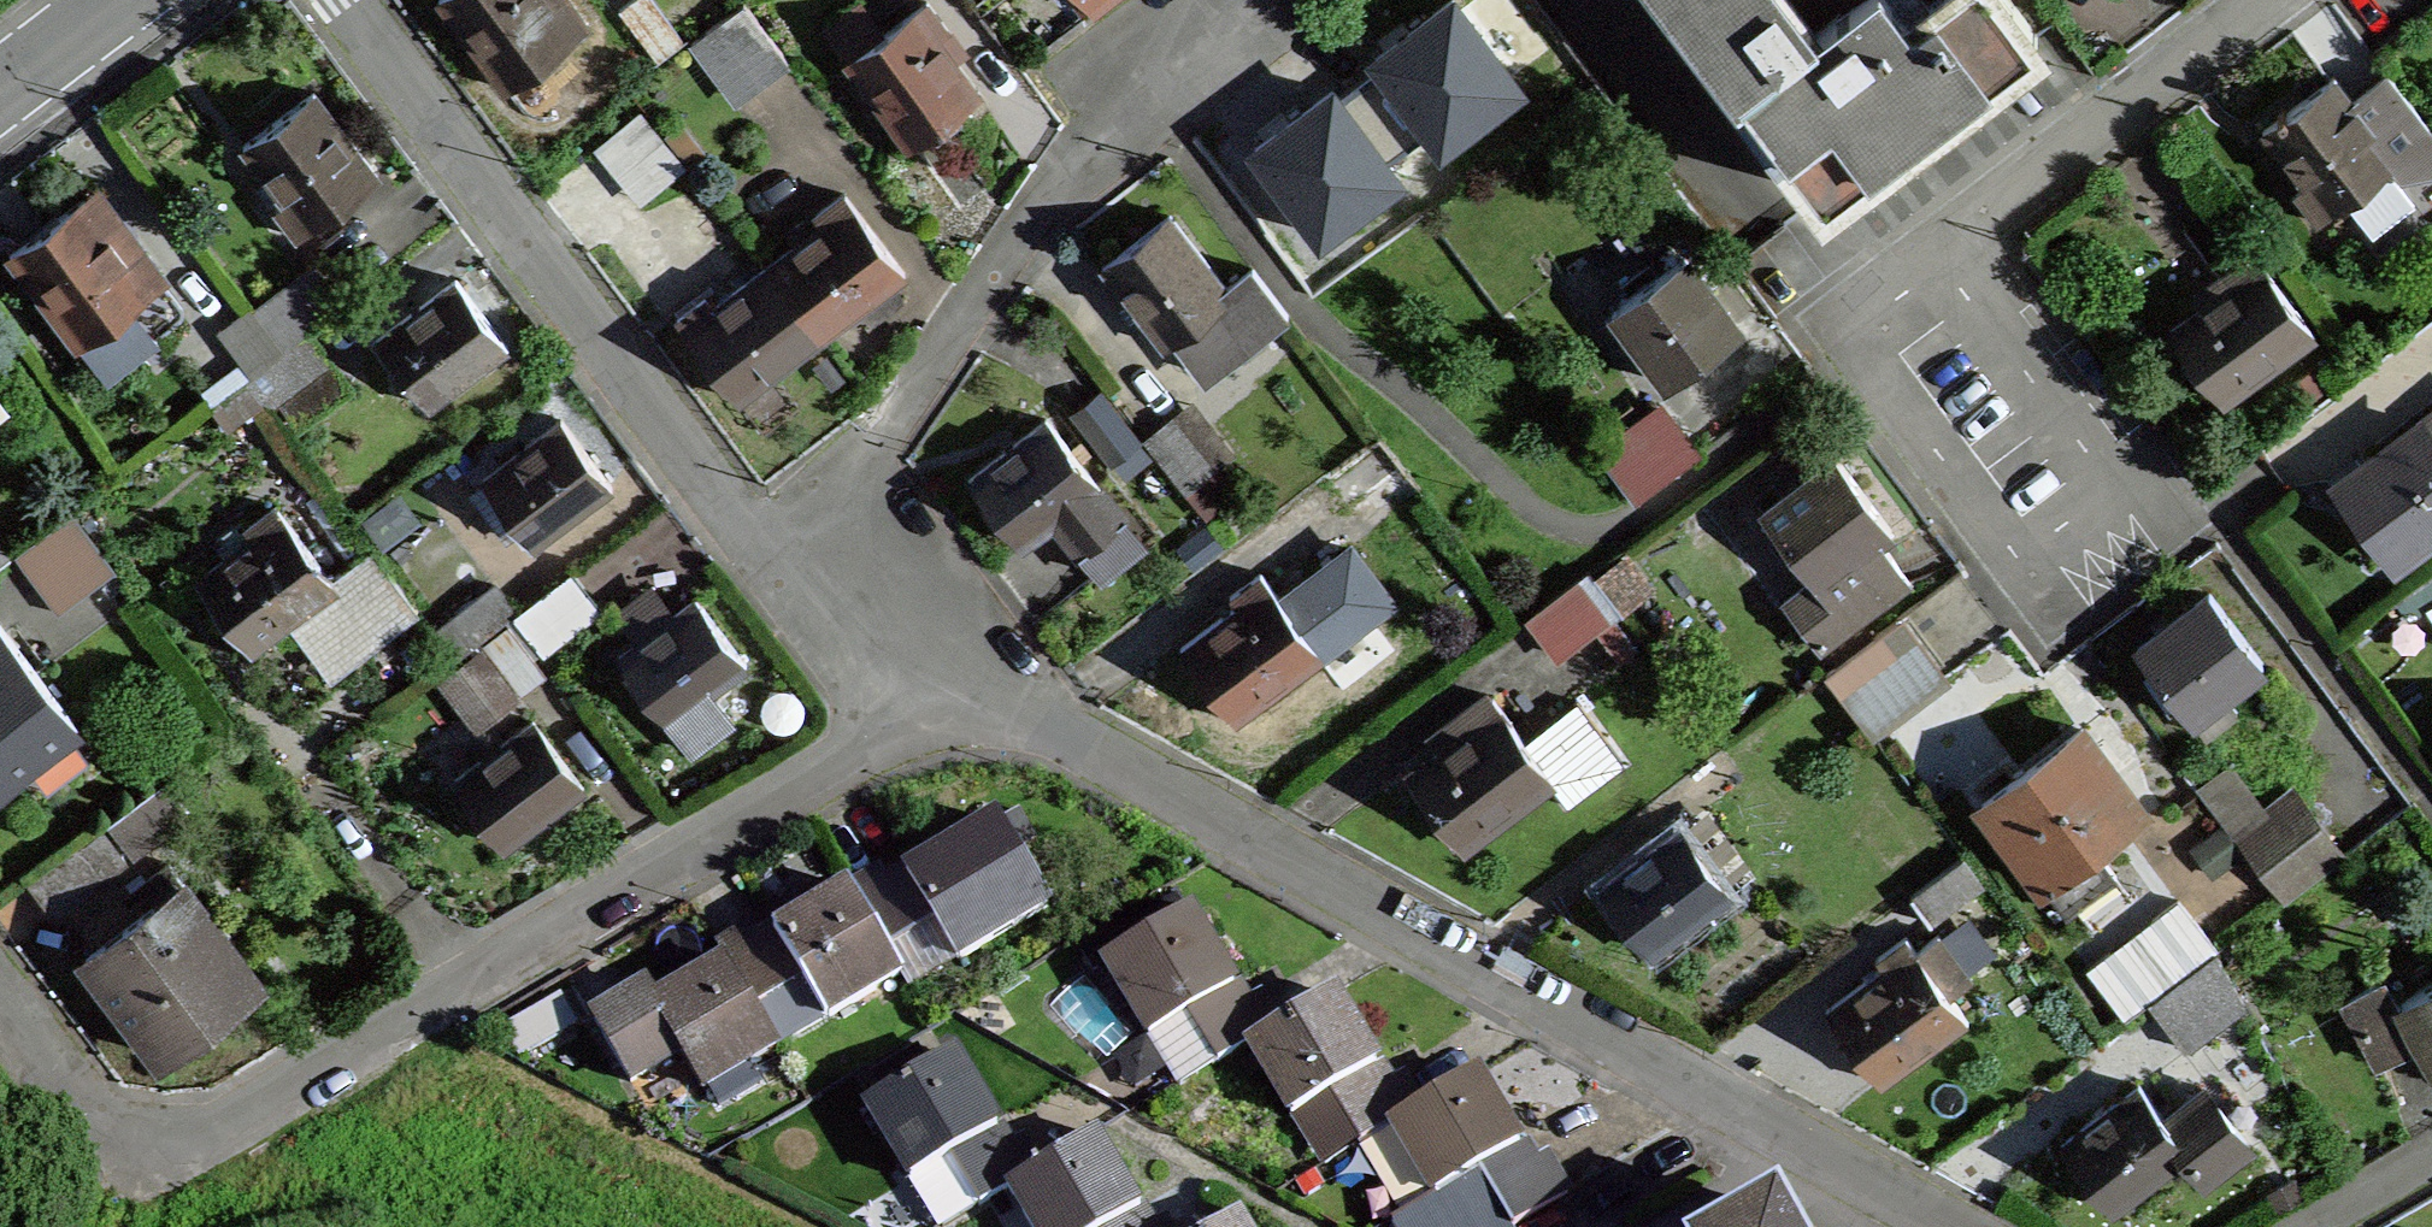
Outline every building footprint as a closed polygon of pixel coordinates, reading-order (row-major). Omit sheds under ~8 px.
[(506,88),(588,27),(568,0),(440,0),(506,88)] [(618,8),(656,59),(682,39),(653,0),(629,0),(618,8)] [(947,28),(926,0),(845,59),(908,144),(944,118),(979,92),(937,35),(947,28)] [(1360,55),(1429,156),(1522,92),(1458,0),(1440,0),(1360,55)] [(1749,94),(1730,108),(1749,133),(1768,119),(1801,163),(1768,189),(1791,219),(1811,245),(1848,217),(1828,191),(1932,113),(2025,42),(2036,34),(2010,0),(1678,0),(1749,94)] [(710,26),(754,84),(787,59),(744,1),(710,26)] [(710,26),(691,40),(735,99),(754,84),(710,26)] [(2399,160),(2356,102),(2334,74),(2286,110),(2283,106),(2280,108),(2277,110),(2280,114),(2262,128),(2305,185),(2295,192),(2317,220),(2345,200),(2384,170),(2399,160)] [(2391,76),(2356,102),(2399,160),(2384,170),(2426,225),(2431,221),(2431,130),(2391,76)] [(1298,104),(1243,142),(1312,242),(1405,179),(1335,78),(1298,104)] [(282,196),(286,200),(275,208),(296,236),(377,176),(314,91),(282,115),(243,144),(268,177),(258,185),(272,204),(282,196)] [(683,164),(663,139),(613,179),(633,204),(683,164)] [(2426,225),(2384,170),(2345,200),(2386,255),(2426,225)] [(767,265),(820,335),(863,302),(903,272),(843,192),(816,213),(823,222),(767,265)] [(123,253),(106,230),(82,198),(48,224),(11,251),(79,343),(162,281),(134,244),(123,253)] [(1288,312),(1253,267),(1226,288),(1170,215),(1138,239),(1104,266),(1163,342),(1176,332),(1208,374),(1288,312)] [(117,222),(106,230),(123,253),(134,244),(117,222)] [(2217,278),(2225,288),(2205,303),(2170,329),(2223,399),(2314,332),(2253,251),(2217,278)] [(1611,310),(1613,312),(1606,317),(1629,348),(1636,342),(1667,382),(1738,329),(1713,296),(1683,256),(1611,310)] [(737,398),(820,335),(767,265),(732,291),(711,307),(704,297),(677,318),(737,398)] [(316,266),(255,312),(284,349),(305,333),(344,303),(316,266)] [(378,337),(428,402),(505,344),(483,316),(455,279),(378,337)] [(284,349),(245,378),(264,403),(266,406),(278,397),(326,361),(305,333),(284,349)] [(326,361),(278,397),(298,423),(346,387),(326,361)] [(264,403),(245,378),(212,404),(223,421),(264,403)] [(1110,458),(1137,438),(1099,390),(1073,411),(1110,458)] [(0,396),(0,416),(10,408),(0,396)] [(1194,404),(1175,420),(1211,467),(1231,453),(1194,404)] [(1637,496),(1694,454),(1657,405),(1600,447),(1637,496)] [(2371,480),(2348,497),(2369,524),(2393,557),(2431,528),(2431,413),(2360,466),(2371,480)] [(1107,471),(1097,479),(1046,416),(969,478),(998,515),(1021,543),(1055,516),(1101,573),(1154,530),(1107,471)] [(482,476),(496,493),(514,517),(533,543),(611,484),(585,450),(561,417),(482,476)] [(1211,467),(1175,420),(1148,441),(1185,488),(1211,467)] [(1814,578),(1785,600),(1819,645),(1908,579),(1876,537),(1888,528),(1864,496),(1836,458),(1764,511),(1814,578)] [(514,517),(496,493),(481,505),(499,528),(514,517)] [(289,610),(331,578),(274,504),(247,526),(241,518),(216,536),(229,552),(196,577),(251,649),(274,631),(294,616),(289,610)] [(71,511),(14,553),(57,611),(114,569),(71,511)] [(413,604),(370,548),(333,576),(377,632),(413,604)] [(1350,551),(1281,603),(1317,651),(1386,600),(1350,551)] [(1594,577),(1618,609),(1620,611),(1647,591),(1621,557),(1594,577)] [(570,569),(515,611),(513,614),(541,651),(599,607),(570,569)] [(1589,570),(1529,616),(1559,654),(1596,626),(1611,615),(1618,609),(1594,577),(1589,570)] [(2396,599),(2408,616),(2431,599),(2431,573),(2396,599)] [(1317,651),(1281,603),(1260,574),(1232,595),(1239,604),(1182,646),(1211,685),(1235,717),(1320,654),(1317,651)] [(289,610),(294,616),(332,666),(377,632),(333,576),(331,578),(289,610)] [(435,630),(455,657),(512,614),(515,611),(494,583),(435,630)] [(623,608),(643,635),(667,617),(647,590),(623,608)] [(2169,623),(2156,632),(2137,647),(2203,733),(2237,707),(2224,690),(2262,661),(2209,592),(2169,623)] [(618,654),(668,720),(709,690),(745,663),(723,634),(695,596),(667,617),(643,635),(618,654)] [(2148,622),(2156,632),(2169,623),(2161,612),(2154,618),(2148,622)] [(1611,615),(1596,626),(1620,658),(1635,647),(1611,615)] [(1825,672),(1850,704),(1922,648),(1898,617),(1825,672)] [(508,623),(483,643),(521,694),(546,674),(508,623)] [(0,628),(0,780),(73,725),(0,628)] [(1850,704),(1849,705),(1871,733),(1944,676),(1922,648),(1850,704)] [(1069,659),(1064,664),(1069,669),(1074,665),(1069,659)] [(709,690),(668,720),(690,750),(731,719),(709,690)] [(1551,777),(1523,738),(1490,694),(1454,721),(1463,732),(1408,773),(1435,809),(1460,843),(1547,780),(1551,777)] [(1551,777),(1547,780),(1566,804),(1623,762),(1576,699),(1523,738),(1551,777)] [(548,813),(583,786),(532,718),(454,777),(505,845),(548,813)] [(2042,883),(2044,881),(2093,845),(2142,809),(2081,727),(2035,761),(1981,801),(2042,883)] [(2235,835),(2262,813),(2225,765),(2197,787),(2235,835)] [(131,850),(180,814),(159,784),(110,820),(131,850)] [(2290,791),(2262,813),(2235,835),(2283,898),(2339,855),(2290,791)] [(1712,802),(1679,826),(1728,893),(1755,873),(1722,828),(1728,823),(1712,802)] [(934,920),(957,959),(1046,906),(996,822),(945,852),(907,874),(934,920)] [(1728,893),(1679,826),(1601,884),(1627,918),(1650,950),(1728,893)] [(2093,845),(2044,881),(2066,911),(2115,874),(2093,845)] [(1984,882),(1963,854),(1910,894),(1931,922),(1984,882)] [(146,878),(161,898),(85,956),(121,1004),(159,1055),(258,979),(169,860),(146,878)] [(880,870),(849,889),(885,949),(916,931),(889,885),(880,870)] [(934,920),(907,874),(889,885),(916,931),(934,920)] [(826,1016),(899,973),(885,949),(849,889),(816,908),(776,932),(803,978),(826,1016)] [(1105,962),(1150,1036),(1187,1013),(1233,985),(1214,955),(1188,912),(1142,940),(1106,961),(1105,962)] [(885,949),(899,973),(908,988),(957,959),(934,920),(916,931),(885,949)] [(1097,946),(1106,961),(1142,940),(1133,924),(1097,946)] [(718,946),(727,962),(754,1007),(785,989),(758,942),(749,928),(718,946)] [(776,932),(758,942),(785,989),(803,978),(776,932)] [(1916,950),(1947,992),(1969,976),(1938,934),(1916,950)] [(1965,1017),(1947,992),(1916,950),(1905,935),(1877,956),(1885,966),(1828,1008),(1857,1048),(1879,1079),(1965,1017)] [(2214,951),(2149,999),(2184,1045),(2244,1001),(2214,951)] [(686,986),(654,1005),(681,1052),(703,1089),(776,1046),(754,1007),(727,962),(686,986)] [(754,1007),(776,1046),(826,1016),(803,978),(785,989),(754,1007)] [(2413,1042),(2392,1004),(2378,981),(2345,1000),(2379,1060),(2413,1042)] [(2392,1004),(2413,1042),(2420,1037),(2431,1058),(2431,982),(2392,1004)] [(1187,1013),(1198,1031),(1244,1003),(1233,985),(1187,1013)] [(1356,1033),(1331,992),(1277,1025),(1248,1043),(1292,1116),(1329,1094),(1376,1066),(1356,1033)] [(1198,1031),(1217,1062),(1248,1043),(1277,1025),(1258,994),(1244,1003),(1198,1031)] [(663,1062),(635,1016),(626,1001),(595,1019),(631,1081),(663,1062)] [(681,1052),(654,1005),(635,1016),(663,1062),(681,1052)] [(1150,1036),(1180,1084),(1217,1062),(1198,1031),(1187,1013),(1150,1036)] [(867,1105),(911,1179),(949,1156),(995,1129),(975,1096),(950,1055),(867,1105)] [(1387,1084),(1376,1066),(1329,1094),(1340,1112),(1387,1084)] [(1503,1120),(1474,1072),(1420,1105),(1390,1123),(1434,1196),(1449,1187),(1476,1170),(1487,1188),(1530,1163),(1503,1120)] [(1340,1112),(1358,1142),(1390,1123),(1420,1105),(1402,1075),(1387,1084),(1340,1112)] [(2188,1149),(2163,1117),(2138,1083),(2061,1141),(2086,1175),(2111,1207),(2184,1152),(2188,1149)] [(2204,1086),(2163,1117),(2188,1149),(2184,1152),(2205,1179),(2250,1146),(2204,1086)] [(1322,1165),(1358,1142),(1340,1112),(1329,1094),(1292,1116),(1322,1165)] [(1043,1156),(1063,1144),(1050,1123),(1030,1135),(1043,1156)] [(949,1156),(959,1173),(1005,1146),(995,1129),(949,1156)] [(1093,1136),(1039,1168),(1010,1186),(1034,1226),(1105,1226),(1137,1208),(1118,1177),(1093,1136)] [(959,1173),(978,1205),(1010,1186),(1039,1168),(1020,1137),(1005,1146),(959,1173)] [(1487,1188),(1511,1226),(1568,1192),(1544,1154),(1530,1163),(1487,1188)] [(940,1226),(941,1226),(978,1205),(959,1173),(949,1156),(911,1179),(940,1226)] [(1473,1226),(1510,1226),(1511,1226),(1487,1188),(1476,1170),(1449,1187),(1473,1226)] [(1421,1204),(1435,1226),(1473,1226),(1449,1187),(1434,1196),(1421,1204)] [(1391,1222),(1394,1226),(1435,1226),(1421,1204),(1391,1222)] [(1147,1226),(1137,1208),(1105,1226),(1145,1226),(1147,1226)] [(1776,1212),(1749,1226),(1784,1226),(1776,1212)] [(1236,1216),(1217,1226),(1243,1226),(1236,1216)] [(1162,1217),(1147,1226),(1145,1226),(1169,1226),(1162,1217)]
